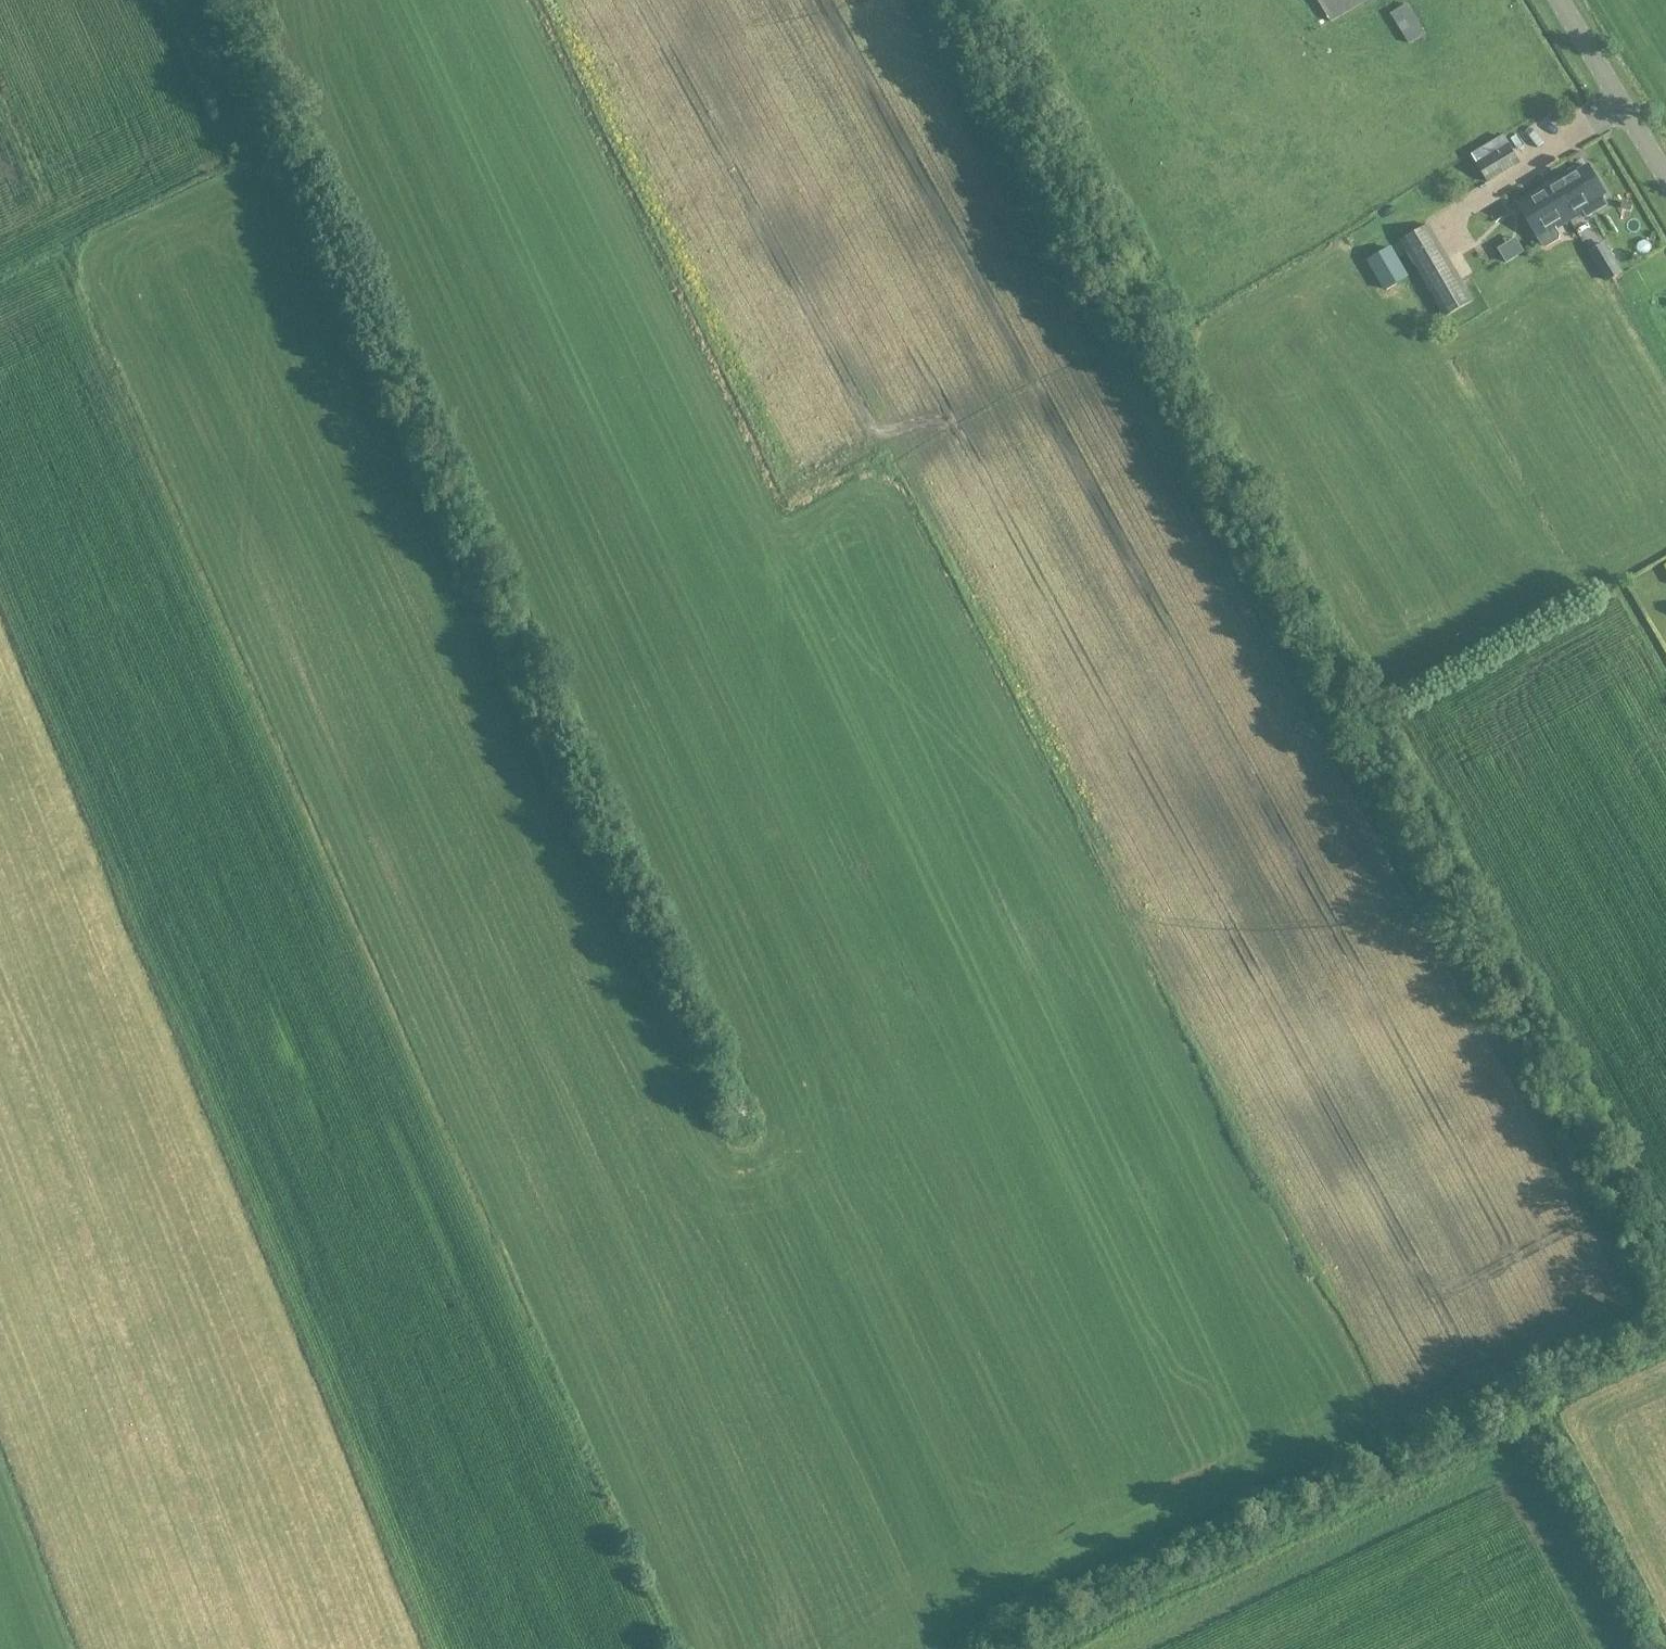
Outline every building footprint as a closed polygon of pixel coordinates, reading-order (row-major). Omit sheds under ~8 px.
[(1379,0),(1278,0),(1265,8),(1292,52),(1379,0)] [(1393,8),(1411,41),(1425,34),(1407,1),(1393,8)] [(1477,164),(1489,182),(1520,163),(1509,145),(1477,164)] [(1587,217),(1607,205),(1601,195),(1605,193),(1589,166),(1578,172),(1576,168),(1549,185),(1569,220),(1584,211),(1587,217)] [(1569,220),(1549,185),(1517,204),(1543,246),(1547,247),(1559,240),(1560,236),(1555,228),(1569,220)] [(1473,300),(1464,285),(1429,225),(1401,241),(1446,317),(1473,300)] [(1517,269),(1522,247),(1507,243),(1502,265),(1517,269)] [(1366,258),(1383,288),(1408,273),(1391,244),(1366,258)] [(1621,272),(1612,257),(1599,265),(1608,280),(1621,272)]
